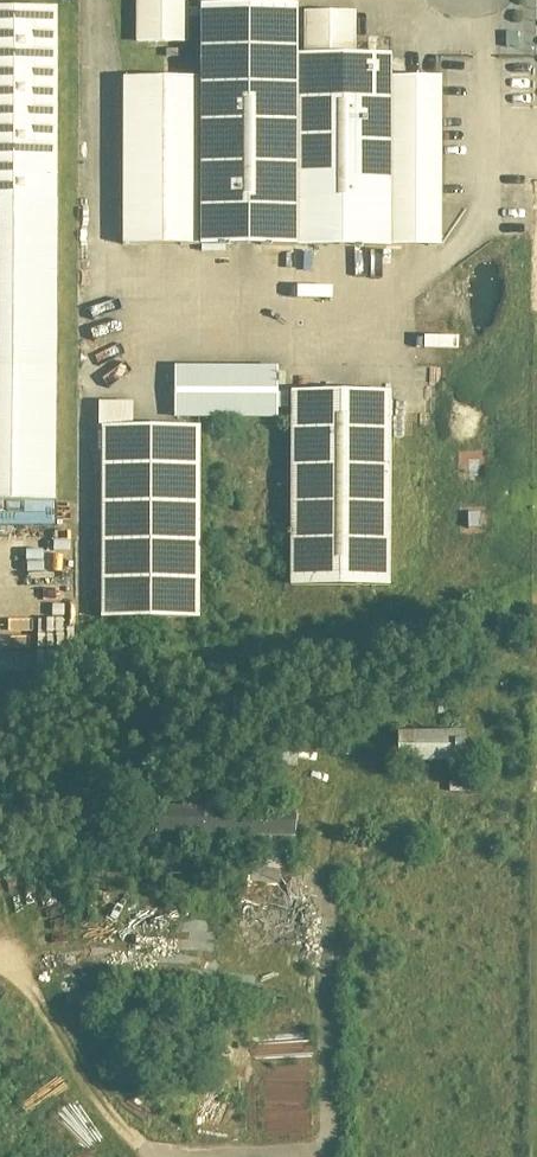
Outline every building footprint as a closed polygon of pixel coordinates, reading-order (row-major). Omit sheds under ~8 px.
[(180,44),(180,0),(130,0),(130,44),(180,44)] [(56,503),(56,2),(0,2),(0,503),(56,503)] [(188,78),(101,79),(103,252),(431,247),(428,74),(384,75),(384,52),(344,53),(344,4),(187,7),(188,78)] [(375,388),(272,388),(273,590),(376,590),(375,388)] [(189,618),(188,427),(83,427),(84,619),(189,618)] [(387,733),(387,763),(457,762),(457,733),(387,733)] [(216,783),(183,783),(182,803),(155,803),(154,833),(294,834),(294,808),(216,807),(216,783)]
